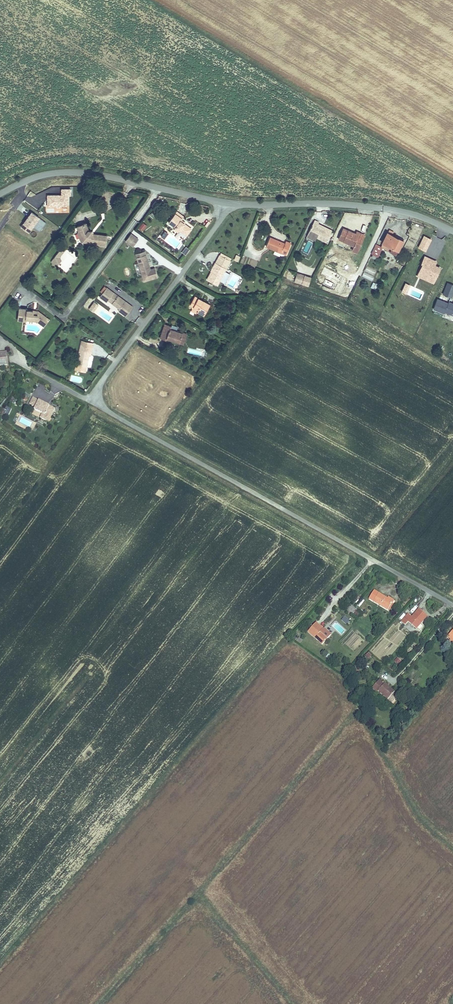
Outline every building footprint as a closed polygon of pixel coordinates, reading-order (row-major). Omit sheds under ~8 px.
[(46,209),(68,210),(69,196),(71,197),(71,189),(61,189),(61,195),(47,195),(46,209)] [(156,209),(160,204),(155,201),(151,206),(156,209)] [(29,235),(34,228),(40,233),(46,223),(31,212),(20,228),(29,235)] [(192,229),(185,224),(181,222),(183,220),(184,217),(176,212),(169,223),(176,228),(175,230),(178,233),(181,231),(183,233),(185,231),(188,234),(192,229)] [(315,220),(310,232),(318,236),(327,240),(332,229),(319,223),(319,221),(315,220)] [(139,228),(143,232),(147,226),(143,223),(139,228)] [(85,243),(94,244),(95,243),(105,244),(106,237),(94,236),(92,233),(90,233),(87,226),(79,230),(81,234),(79,236),(82,240),(84,240),(85,243)] [(356,247),(361,237),(355,234),(343,228),(338,238),(353,246),(356,247)] [(395,254),(402,240),(386,232),(382,242),(391,247),(389,251),(395,254)] [(131,234),(125,242),(133,248),(139,239),(131,234)] [(425,251),(432,238),(423,234),(417,247),(425,251)] [(276,240),(269,237),(265,246),(274,249),(272,253),(279,255),(280,252),(286,254),(290,243),(285,241),(284,243),(279,241),(278,243),(276,242),(276,240)] [(371,253),(377,256),(382,247),(375,244),(371,253)] [(55,255),(58,257),(64,250),(61,248),(55,255)] [(232,258),(221,252),(220,255),(230,260),(232,258)] [(59,261),(58,257),(55,255),(50,261),(50,266),(56,265),(59,261)] [(146,255),(136,258),(143,282),(157,278),(154,269),(150,270),(146,255)] [(217,285),(230,260),(220,255),(214,266),(215,267),(212,272),(208,280),(217,285)] [(422,275),(433,281),(439,268),(434,266),(432,265),(434,261),(425,257),(422,263),(423,264),(420,270),(423,272),(422,275)] [(373,275),(375,270),(366,267),(365,271),(373,275)] [(361,276),(371,281),(373,276),(364,272),(361,276)] [(300,284),(303,275),(296,273),(293,281),(300,284)] [(444,295),(452,298),(452,294),(452,285),(449,283),(444,295)] [(107,302),(112,293),(106,288),(101,294),(98,298),(105,303),(107,302)] [(117,297),(112,293),(107,302),(111,305),(117,297)] [(194,306),(193,307),(199,311),(205,314),(210,304),(195,296),(191,304),(194,306)] [(132,308),(117,297),(111,305),(118,310),(117,312),(125,317),(132,308)] [(83,306),(86,309),(94,301),(90,298),(83,306)] [(446,312),(452,315),(452,304),(451,305),(438,299),(434,308),(445,313),(446,312)] [(94,301),(88,309),(93,313),(99,305),(94,301)] [(19,308),(17,320),(25,321),(26,319),(36,321),(39,324),(45,316),(38,311),(37,312),(35,311),(35,313),(32,312),(32,311),(27,310),(27,309),(19,308)] [(43,327),(49,320),(45,316),(39,324),(43,327)] [(177,341),(179,331),(168,328),(169,325),(163,323),(158,338),(164,340),(165,338),(177,341)] [(185,333),(179,331),(177,341),(182,343),(185,333)] [(86,369),(88,357),(90,358),(91,353),(92,344),(80,343),(76,367),(86,369)] [(28,407),(50,418),(56,407),(34,396),(28,407)] [(385,598),(385,597),(373,590),(368,598),(387,609),(391,602),(385,598)] [(415,629),(426,616),(419,610),(411,618),(407,614),(400,622),(405,625),(407,623),(415,629)] [(346,624),(349,619),(344,615),(341,619),(346,624)] [(320,631),(322,629),(315,623),(307,632),(322,645),(332,634),(325,629),(323,632),(324,633),(323,634),(320,631)] [(387,700),(395,692),(385,684),(384,684),(380,681),(372,689),(376,692),(378,692),(387,700)]
